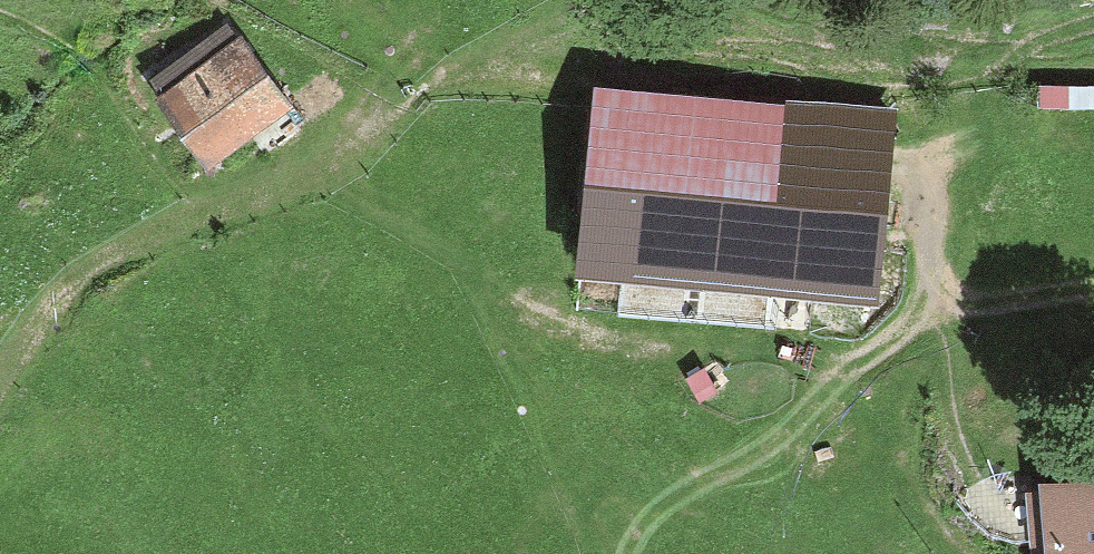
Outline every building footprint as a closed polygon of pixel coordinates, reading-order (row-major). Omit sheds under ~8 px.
[(230,31),(162,76),(209,146),(276,102),(230,31)] [(611,99),(596,251),(801,270),(816,119),(611,99)] [(622,280),(620,309),(688,315),(690,285),(622,280)] [(1047,482),(1050,553),(1093,553),(1093,481),(1047,482)]
